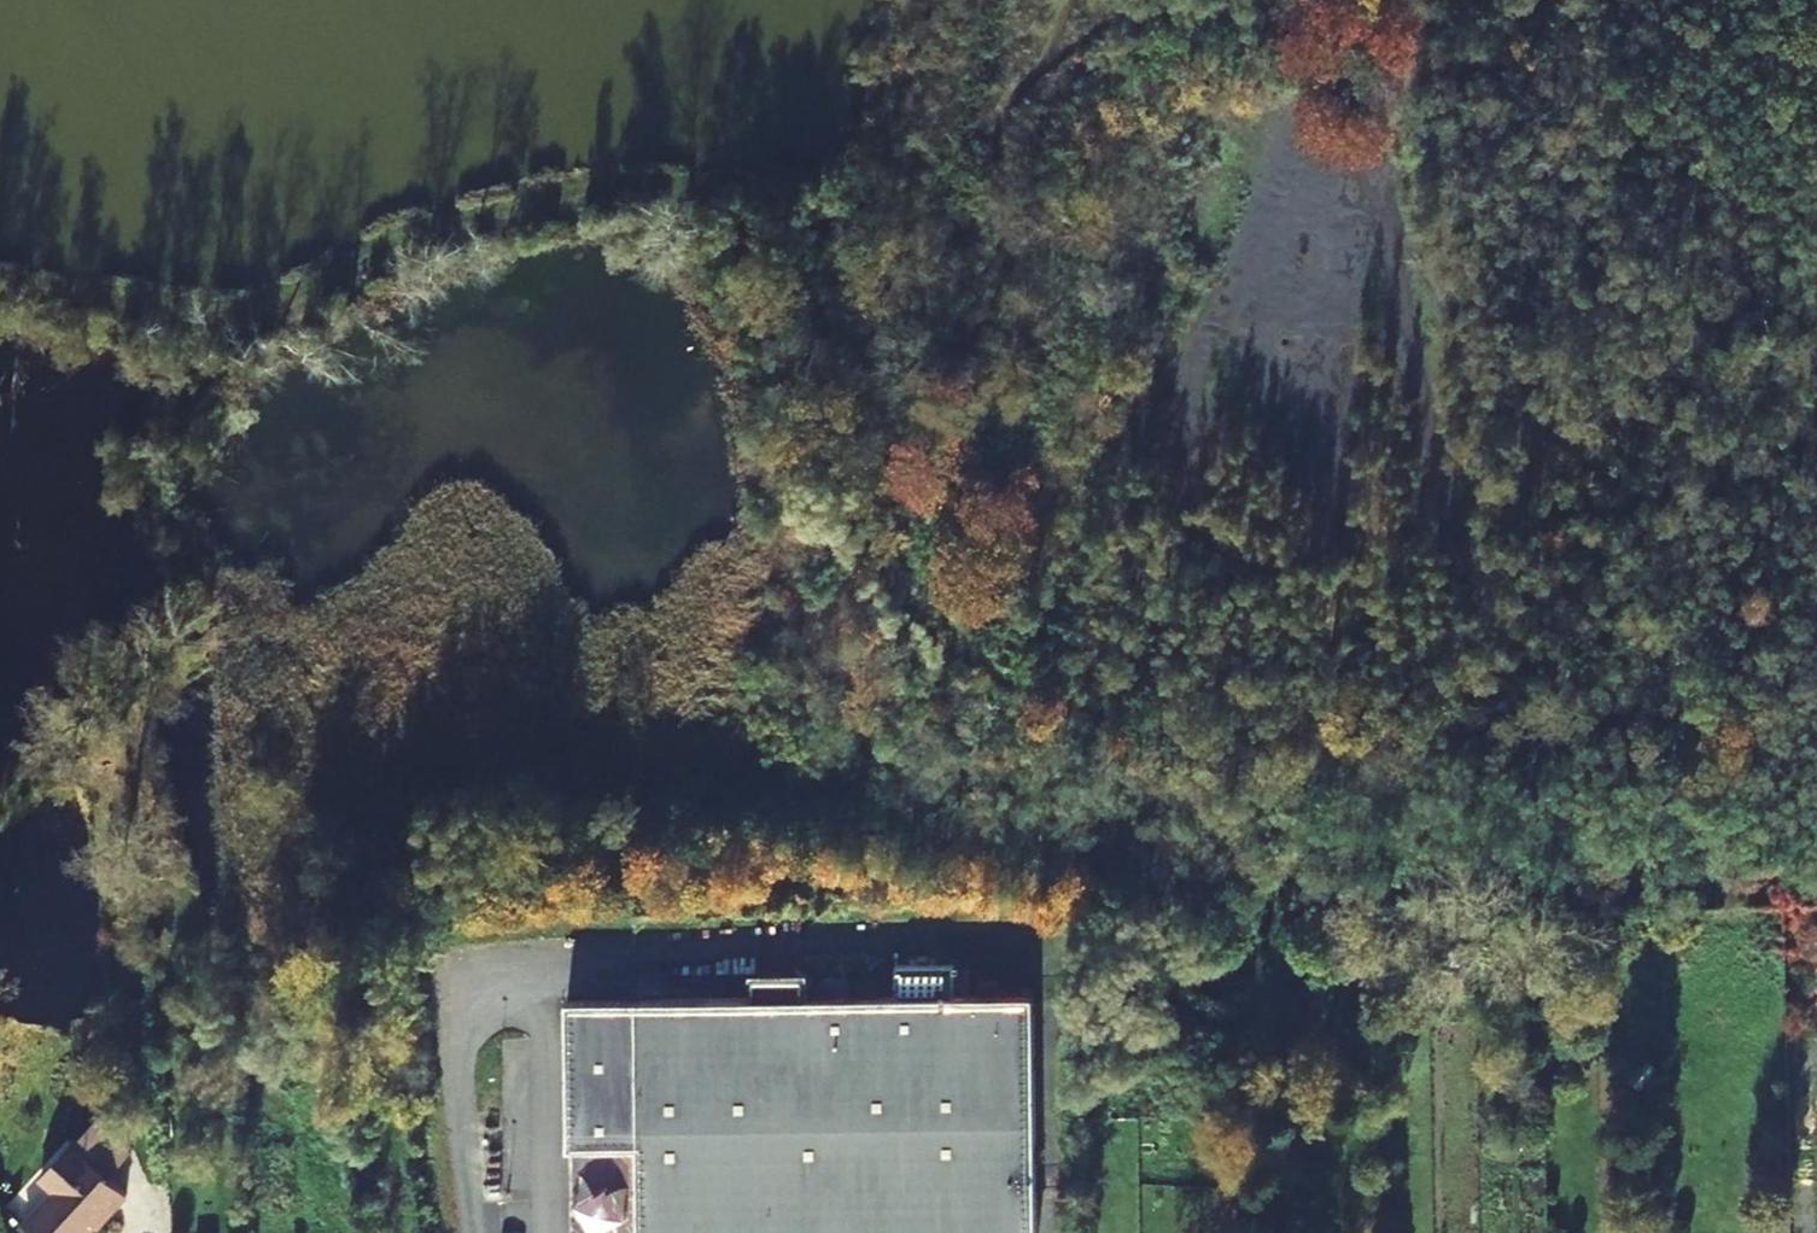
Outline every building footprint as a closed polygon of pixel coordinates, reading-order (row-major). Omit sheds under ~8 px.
[(816,998),(815,972),(758,973),(758,998),(816,998)] [(1035,999),(816,998),(758,998),(568,1004),(572,1150),(639,1148),(641,1232),(1035,1232),(1035,999)] [(132,1148),(99,1119),(75,1146),(109,1176),(132,1148)] [(26,1225),(35,1232),(83,1232),(110,1204),(114,1208),(128,1192),(109,1176),(75,1146),(72,1144),(41,1176),(56,1189),(26,1225)] [(588,1232),(620,1219),(607,1187),(575,1201),(588,1232)]
